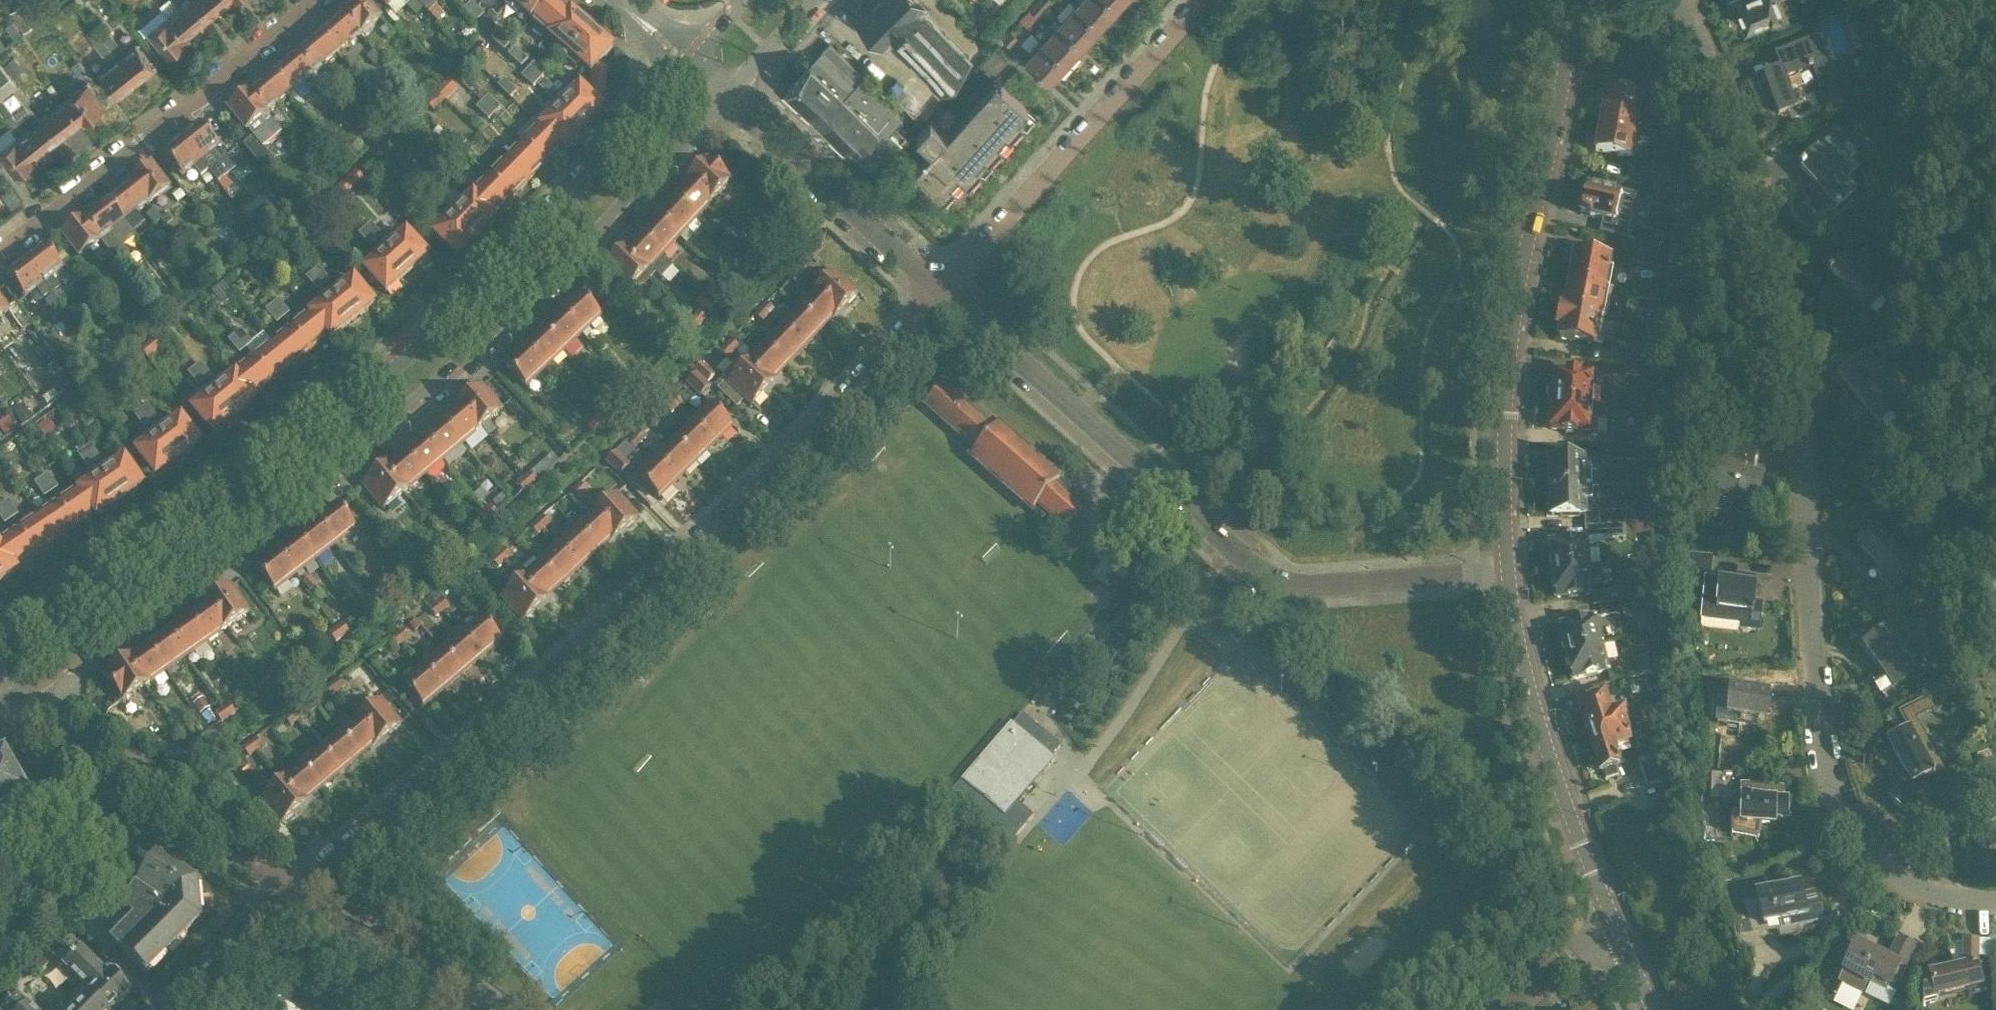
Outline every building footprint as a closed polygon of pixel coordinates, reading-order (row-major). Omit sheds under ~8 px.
[(209,16),(196,0),(192,0),(171,17),(186,35),(209,16)] [(228,0),(196,0),(209,16),(228,0)] [(366,0),(358,0),(342,13),(344,15),(361,35),(381,19),(366,0)] [(432,17),(439,10),(430,0),(416,0),(432,17)] [(506,5),(517,15),(521,10),(531,18),(547,0),(511,0),(506,5)] [(554,0),(547,0),(531,18),(549,35),(569,13),(554,0)] [(938,88),(969,55),(920,9),(924,4),(920,0),(872,0),(856,17),(885,45),(889,41),(938,88)] [(1117,7),(1109,0),(1079,0),(1076,4),(1100,26),(1117,7)] [(1732,15),(1739,12),(1746,28),(1767,20),(1770,25),(1787,18),(1780,0),(1726,0),(1732,15)] [(1030,9),(1031,9),(1037,15),(1044,7),(1037,1),(1030,9)] [(10,12),(23,30),(35,21),(22,3),(10,12)] [(466,8),(477,21),(483,16),(473,3),(466,8)] [(1076,4),(1059,22),(1084,44),(1100,26),(1076,4)] [(990,13),(984,7),(977,15),(983,21),(990,13)] [(569,13),(549,35),(560,45),(556,50),(566,59),(592,30),(571,11),(569,13)] [(491,12),(479,23),(485,29),(496,17),(491,12)] [(186,35),(171,17),(170,15),(150,32),(168,55),(188,38),(186,35)] [(321,35),(336,53),(349,43),(350,45),(361,35),(344,15),(321,35)] [(13,21),(6,26),(13,36),(20,31),(13,21)] [(1082,46),(1084,44),(1059,22),(1054,28),(1052,26),(1040,39),(1069,65),(1085,48),(1082,46)] [(386,26),(380,31),(386,38),(392,33),(386,26)] [(136,80),(111,48),(102,36),(100,37),(94,28),(87,33),(104,55),(93,64),(118,95),(136,80)] [(593,75),(592,82),(604,83),(607,71),(599,64),(614,49),(592,30),(566,59),(576,68),(581,64),(593,75)] [(102,36),(111,48),(136,80),(155,65),(137,43),(126,52),(118,42),(118,43),(109,31),(102,36)] [(1003,39),(1009,45),(1016,37),(1010,31),(1003,39)] [(497,32),(492,39),(504,50),(509,44),(497,32)] [(336,53),(321,35),(297,54),(314,74),(315,74),(324,66),(323,64),(336,53)] [(1779,67),(1762,74),(1778,113),(1797,106),(1786,79),(1811,68),(1825,102),(1840,96),(1830,71),(1834,65),(1827,61),(1830,55),(1823,52),(1826,46),(1817,42),(1815,37),(1774,54),(1779,67)] [(1069,65),(1040,39),(1029,51),(1031,53),(1026,59),(1050,82),(1052,80),(1054,82),(1069,65)] [(864,74),(829,43),(787,90),(822,122),(862,77),(864,74)] [(475,54),(483,61),(489,55),(481,48),(475,54)] [(509,55),(521,66),(527,60),(515,49),(509,55)] [(993,79),(1008,62),(995,51),(980,68),(993,79)] [(382,61),(374,52),(368,57),(376,66),(382,61)] [(314,74),(297,54),(274,73),(290,92),(301,106),(305,104),(302,100),(310,99),(312,91),(310,89),(313,86),(313,85),(319,80),(320,80),(315,74),(314,74)] [(483,61),(475,54),(469,59),(477,67),(483,61)] [(13,76),(23,68),(14,57),(4,65),(13,76)] [(463,65),(471,73),(477,67),(469,59),(463,65)] [(79,76),(87,70),(78,60),(71,65),(79,76)] [(0,62),(0,84),(11,75),(0,62)] [(522,76),(528,81),(539,69),(534,64),(522,76)] [(466,79),(471,73),(463,65),(457,71),(466,79)] [(536,84),(543,76),(545,74),(539,69),(528,81),(534,86),(536,84)] [(267,113),(289,95),(287,94),(290,92),(274,73),(250,93),(267,113)] [(1669,100),(1671,88),(1673,78),(1668,78),(1645,73),(1644,74),(1641,94),(1651,96),(1669,100)] [(319,80),(327,89),(333,84),(325,75),(320,80),(319,80)] [(557,90),(543,76),(536,84),(550,98),(557,90)] [(862,77),(822,122),(874,169),(907,133),(895,122),(903,114),(862,77)] [(313,85),(313,86),(320,95),(327,89),(319,80),(313,85)] [(449,80),(443,86),(451,94),(457,88),(449,80)] [(499,86),(511,97),(516,91),(505,80),(499,86)] [(69,101),(83,118),(85,121),(105,105),(87,82),(66,98),(69,101)] [(556,101),(584,129),(603,109),(595,102),(602,95),(604,83),(592,82),(591,88),(587,92),(580,86),(570,96),(565,92),(556,101)] [(922,142),(915,150),(924,158),(911,172),(942,200),(956,184),(952,181),(959,173),(968,181),(982,166),(979,163),(985,155),(989,158),(1003,143),(1000,140),(1006,132),(1010,135),(1024,120),(1020,116),(1028,108),(1002,83),(952,139),(931,120),(917,135),(924,142),(923,143),(922,142)] [(443,86),(437,92),(446,100),(451,94),(443,86)] [(254,135),(264,147),(282,132),(267,113),(250,93),(248,91),(228,107),(252,137),(254,135)] [(1601,106),(1598,119),(1636,126),(1642,98),(1607,91),(1604,106),(1601,106)] [(440,105),(446,100),(437,92),(431,97),(440,105)] [(18,135),(35,155),(59,137),(45,119),(43,121),(32,107),(17,118),(13,112),(14,111),(2,96),(0,97),(0,110),(18,135)] [(434,111),(440,105),(431,97),(425,103),(434,111)] [(488,97),(482,102),(494,114),(500,108),(488,97)] [(69,101),(45,119),(59,137),(83,118),(69,101)] [(564,149),(584,129),(556,101),(546,111),(551,116),(540,126),(561,147),(564,149)] [(489,119),(494,114),(482,102),(477,108),(489,119)] [(415,114),(409,120),(417,128),(423,122),(415,114)] [(280,127),(285,122),(279,115),(274,120),(280,127)] [(1630,158),(1636,126),(1598,119),(1595,135),(1598,137),(1595,151),(1630,158)] [(404,126),(412,134),(417,128),(409,120),(404,126)] [(201,123),(182,138),(208,171),(219,183),(228,176),(218,163),(227,156),(201,123)] [(398,132),(406,140),(412,134),(404,126),(398,132)] [(561,147),(540,126),(523,143),(544,164),(561,147)] [(454,131),(448,137),(460,148),(466,143),(454,131)] [(406,140),(398,132),(392,138),(400,145),(406,140)] [(18,135),(0,149),(0,153),(16,174),(37,158),(35,155),(18,135)] [(254,135),(252,137),(243,144),(264,170),(275,161),(264,147),(254,135)] [(460,148),(448,137),(443,142),(455,154),(460,148)] [(182,138),(164,152),(182,176),(193,167),(201,176),(208,171),(182,138)] [(1845,179),(1849,175),(1858,167),(1832,139),(1819,151),(1818,150),(1800,166),(1815,182),(1806,191),(1822,209),(1824,208),(1824,209),(1832,201),(1836,205),(1854,188),(1845,179)] [(507,160),(528,181),(544,164),(523,143),(507,160)] [(359,155),(349,144),(339,153),(349,164),(359,155)] [(379,150),(386,157),(393,152),(386,144),(379,150)] [(380,163),(386,157),(379,150),(373,156),(380,163)] [(380,163),(373,156),(367,161),(374,169),(380,163)] [(707,159),(689,178),(713,200),(731,181),(707,159)] [(490,177),(511,198),(528,181),(507,160),(490,177)] [(367,174),(374,169),(367,161),(361,167),(367,174)] [(131,180),(132,181),(149,204),(169,188),(151,164),(131,180)] [(412,173),(424,185),(429,180),(417,168),(412,173)] [(1661,176),(1628,168),(1624,182),(1658,190),(1661,176)] [(350,177),(357,184),(363,179),(356,171),(350,177)] [(424,185),(412,173),(406,179),(418,191),(424,185)] [(350,177),(344,183),(351,190),(357,184),(350,177)] [(511,198),(490,177),(473,194),(494,215),(511,198)] [(696,219),(713,200),(689,178),(684,184),(685,185),(674,198),(696,219)] [(125,222),(149,204),(132,181),(108,200),(125,222)] [(337,188),(344,196),(351,190),(344,183),(337,188)] [(1580,209),(1580,213),(1615,221),(1622,193),(1586,184),(1583,198),(1581,199),(1579,207),(1580,209)] [(11,207),(21,199),(10,186),(1,194),(11,207)] [(344,196),(337,188),(331,194),(338,202),(344,196)] [(185,197),(180,190),(173,196),(178,202),(185,197)] [(497,217),(494,215),(473,194),(464,204),(459,200),(449,210),(477,237),(497,217)] [(674,198),(657,216),(679,237),(696,219),(674,198)] [(721,204),(729,211),(734,205),(726,198),(721,204)] [(108,200),(83,219),(101,241),(125,222),(108,200)] [(282,218),(272,205),(254,219),(264,232),(282,218)] [(153,210),(146,215),(154,225),(161,219),(153,210)] [(477,237),(449,210),(440,219),(444,224),(433,235),(458,257),(477,237)] [(817,232),(823,225),(809,212),(803,220),(817,232)] [(662,255),(679,237),(657,216),(640,235),(662,255)] [(101,268),(88,251),(101,241),(83,219),(82,218),(62,233),(81,257),(74,262),(86,279),(101,268)] [(371,223),(365,228),(376,241),(382,235),(371,223)] [(370,246),(376,241),(365,228),(359,233),(370,246)] [(381,246),(407,276),(428,257),(406,233),(396,242),(392,237),(381,246)] [(621,251),(645,274),(651,279),(656,273),(662,278),(663,278),(666,281),(676,269),(673,267),(674,266),(662,255),(640,235),(628,247),(626,246),(621,251)] [(763,245),(770,252),(776,246),(768,239),(763,245)] [(1886,303),(1879,296),(1882,294),(1859,270),(1870,258),(1857,244),(1828,272),(1843,288),(1833,297),(1850,315),(1860,306),(1864,311),(1868,307),(1874,313),(1878,314),(1886,306),(1886,303)] [(765,258),(770,252),(763,245),(757,251),(765,258)] [(46,246),(27,261),(52,293),(60,287),(52,277),(63,269),(46,246)] [(386,294),(407,276),(381,246),(371,255),(375,260),(364,270),(386,294)] [(1654,268),(1658,253),(1636,247),(1632,263),(1654,268)] [(1570,279),(1604,286),(1610,257),(1572,250),(1569,264),(1572,264),(1570,279)] [(628,293),(645,274),(621,251),(603,270),(628,293)] [(753,272),(737,257),(730,265),(745,280),(753,272)] [(52,293),(27,261),(8,275),(25,297),(37,289),(44,299),(52,293)] [(810,286),(816,291),(840,314),(858,295),(852,290),(862,279),(844,262),(840,267),(835,273),(833,272),(825,281),(819,276),(810,286)] [(795,271),(803,278),(809,272),(801,265),(795,271)] [(313,272),(323,285),(329,280),(319,267),(313,272)] [(76,271),(69,276),(77,286),(83,281),(76,271)] [(803,278),(795,271),(789,277),(797,284),(803,278)] [(323,285),(313,272),(307,277),(317,290),(323,285)] [(727,282),(735,289),(741,283),(733,276),(727,282)] [(339,283),(328,291),(353,322),(375,304),(354,279),(343,288),(339,283)] [(1604,287),(1604,286),(1570,279),(1564,307),(1599,314),(1599,315),(1607,317),(1612,288),(1604,287)] [(729,295),(735,289),(727,282),(721,288),(729,295)] [(222,283),(210,293),(221,307),(233,297),(222,283)] [(729,299),(713,284),(704,293),(720,309),(729,299)] [(61,290),(54,296),(61,306),(68,300),(61,290)] [(331,339),(353,322),(328,291),(318,300),(322,305),(310,314),(329,337),(331,339)] [(840,314),(816,291),(798,309),(821,330),(833,318),(834,319),(840,314)] [(561,312),(582,333),(601,315),(581,294),(561,312)] [(60,306),(53,296),(45,302),(53,312),(60,306)] [(716,310),(703,297),(695,304),(708,317),(716,310)] [(0,299),(0,317),(8,312),(9,311),(7,309),(0,299)] [(279,300),(272,305),(283,318),(289,313),(279,300)] [(9,311),(8,312),(13,318),(27,335),(36,328),(34,325),(35,324),(23,310),(23,311),(22,309),(21,310),(16,302),(7,309),(9,311)] [(174,314),(164,302),(155,309),(164,321),(174,314)] [(766,302),(761,308),(768,315),(774,309),(766,302)] [(283,318),(272,305),(266,310),(277,323),(283,318)] [(1599,314),(1564,307),(1564,308),(1558,307),(1555,325),(1561,326),(1559,338),(1593,345),(1594,342),(1603,343),(1605,332),(1596,331),(1599,315),(1599,314)] [(768,315),(761,308),(755,314),(762,321),(768,315)] [(798,309),(781,327),(804,348),(821,330),(798,309)] [(561,312),(543,329),(563,351),(582,333),(561,312)] [(693,319),(700,326),(706,320),(699,313),(693,319)] [(291,329),(310,352),(329,337),(310,314),(291,329)] [(695,332),(700,326),(693,319),(687,325),(695,332)] [(786,366),(804,348),(781,327),(764,345),(786,366)] [(292,367),(310,352),(291,329),(273,344),(292,367)] [(543,329),(524,347),(544,368),(563,351),(543,329)] [(241,330),(235,335),(246,348),(252,343),(241,330)] [(1885,343),(1882,331),(1869,334),(1873,346),(1885,343)] [(246,348),(235,335),(229,340),(240,353),(246,348)] [(726,344),(734,352),(739,346),(732,338),(726,344)] [(161,347),(154,339),(148,344),(154,352),(161,347)] [(1838,404),(1851,418),(1868,437),(1881,426),(1879,423),(1890,413),(1896,420),(1908,409),(1884,382),(1891,375),(1888,372),(1893,368),(1887,342),(1867,348),(1853,361),(1843,350),(1822,369),(1832,380),(1837,376),(1851,392),(1838,404)] [(154,352),(148,344),(141,349),(147,357),(154,352)] [(273,381),(292,367),(273,344),(255,359),(273,381)] [(728,358),(734,352),(726,344),(720,351),(728,358)] [(764,345),(747,364),(771,386),(776,381),(775,379),(786,366),(764,345)] [(525,386),(544,368),(524,347),(505,365),(525,386)] [(1626,363),(1647,366),(1649,350),(1626,348),(1625,364),(1626,364),(1626,363)] [(136,353),(130,358),(136,366),(143,361),(136,353)] [(714,386),(717,389),(737,408),(746,398),(753,405),(771,386),(747,364),(740,357),(714,386)] [(136,366),(130,358),(123,363),(129,371),(136,366)] [(255,359),(236,374),(254,397),(273,381),(255,359)] [(200,362),(194,368),(205,380),(211,376),(200,362)] [(129,371),(123,363),(116,368),(122,376),(129,371)] [(701,363),(695,369),(708,383),(714,376),(701,363)] [(1645,378),(1647,366),(1626,363),(1626,364),(1625,377),(1645,378)] [(55,364),(49,368),(54,375),(60,371),(55,364)] [(115,381),(122,376),(116,368),(109,374),(115,381)] [(199,385),(205,380),(194,368),(188,373),(199,385)] [(695,373),(686,382),(701,397),(710,387),(695,373)] [(256,399),(254,397),(236,374),(225,383),(221,378),(210,387),(235,417),(256,399)] [(1549,387),(1548,402),(1572,403),(1590,405),(1590,404),(1598,404),(1600,378),(1580,377),(1580,375),(1566,374),(1566,376),(1553,375),(1553,384),(1549,387)] [(59,381),(67,391),(74,385),(66,375),(59,381)] [(628,383),(636,391),(639,395),(646,389),(634,377),(628,383)] [(60,385),(43,398),(47,404),(65,391),(60,385)] [(942,385),(924,405),(968,444),(963,450),(1032,511),(1037,505),(1066,529),(1083,510),(1055,485),(1060,478),(991,418),(986,424),(942,385)] [(481,386),(461,402),(482,428),(483,427),(490,435),(497,429),(490,421),(502,411),(481,386)] [(213,435),(235,417),(210,387),(199,395),(203,400),(192,409),(213,435)] [(670,399),(677,407),(683,401),(676,393),(670,399)] [(677,407),(670,399),(664,405),(672,413),(677,407)] [(1663,401),(1650,400),(1650,409),(1662,410),(1663,401)] [(462,444),(482,428),(461,402),(454,408),(455,410),(443,420),(462,444)] [(1589,420),(1590,405),(1572,403),(1548,402),(1547,414),(1551,418),(1550,429),(1562,430),(1562,432),(1576,433),(1576,431),(1607,433),(1608,421),(1589,420)] [(141,409),(150,423),(157,418),(147,405),(141,409)] [(712,405),(693,423),(713,444),(732,426),(712,405)] [(22,424),(32,418),(27,409),(24,406),(14,412),(22,424)] [(150,423),(141,409),(134,414),(144,427),(150,423)] [(592,419),(599,427),(605,421),(598,413),(592,419)] [(56,430),(52,425),(55,423),(51,417),(37,427),(45,437),(56,430)] [(155,429),(178,461),(201,444),(181,417),(170,426),(166,421),(155,429)] [(593,433),(599,427),(592,419),(586,425),(593,433)] [(443,460),(462,444),(443,420),(423,437),(443,460)] [(0,427),(5,435),(15,429),(10,421),(0,427)] [(695,462),(713,444),(693,423),(675,441),(695,462)] [(156,477),(178,461),(155,429),(144,437),(148,442),(136,451),(156,477)] [(640,429),(634,435),(641,443),(647,437),(640,429)] [(637,450),(635,448),(641,443),(634,435),(628,441),(627,440),(618,448),(628,458),(637,450)] [(1615,435),(1614,447),(1614,448),(1636,449),(1636,448),(1653,449),(1654,437),(1637,437),(1637,435),(1615,435)] [(424,476),(443,460),(423,437),(404,453),(424,476)] [(1756,442),(1721,437),(1713,464),(1703,491),(1733,501),(1733,500),(1757,504),(1763,472),(1739,468),(1740,462),(1752,464),(1756,442)] [(675,441),(657,458),(656,459),(677,480),(695,462),(675,441)] [(91,445),(84,449),(94,463),(100,458),(91,445)] [(1634,460),(1636,449),(1614,448),(1614,447),(1610,447),(1609,460),(1634,460)] [(87,467),(94,463),(84,449),(78,453),(87,467)] [(606,460),(621,475),(629,466),(615,451),(606,460)] [(389,462),(383,467),(404,493),(424,476),(404,453),(391,464),(389,462)] [(530,473),(537,480),(560,461),(553,453),(530,473)] [(656,459),(657,458),(652,453),(632,472),(658,498),(677,480),(656,459)] [(1546,486),(1591,486),(1591,458),(1549,459),(1550,469),(1546,469),(1546,486)] [(98,469),(120,502),(143,486),(125,459),(113,467),(110,461),(98,469)] [(384,509),(404,493),(383,467),(363,484),(384,509)] [(97,517),(120,502),(98,469),(87,477),(91,482),(79,490),(95,514),(97,517)] [(530,486),(537,480),(530,473),(523,478),(530,486)] [(48,474),(42,478),(51,492),(57,487),(48,474)] [(51,492),(42,478),(35,482),(44,496),(50,492),(51,492)] [(524,492),(530,486),(523,478),(517,483),(524,492)] [(581,482),(574,488),(581,495),(588,490),(581,482)] [(1591,501),(1591,486),(1546,486),(1546,504),(1550,504),(1550,515),(1585,514),(1585,526),(1625,525),(1653,525),(1653,520),(1639,520),(1639,518),(1634,512),(1627,512),(1627,511),(1600,512),(1591,501)] [(50,492),(75,528),(95,514),(79,490),(65,499),(57,487),(51,492),(50,492)] [(581,495),(574,488),(568,493),(575,501),(581,495)] [(55,541),(75,528),(50,492),(44,496),(48,502),(45,504),(49,510),(39,517),(55,541)] [(596,512),(618,536),(638,519),(615,494),(596,512)] [(500,510),(509,503),(503,495),(494,503),(500,510)] [(8,500),(2,505),(11,518),(17,514),(8,500)] [(356,528),(339,505),(338,504),(317,520),(335,544),(356,528)] [(11,518),(2,505),(0,506),(0,516),(5,523),(11,518)] [(485,510),(491,518),(498,513),(491,505),(485,510)] [(485,524),(491,518),(485,510),(478,516),(485,524)] [(577,528),(598,551),(611,540),(612,542),(618,536),(596,512),(577,528)] [(543,515),(537,521),(544,528),(550,523),(543,515)] [(55,541),(39,517),(19,530),(36,554),(55,541)] [(317,520),(297,536),(315,559),(335,544),(317,520)] [(537,534),(544,528),(537,521),(530,526),(537,534)] [(1625,538),(1625,525),(1585,526),(1586,539),(1587,538),(1587,540),(1605,539),(1623,539),(1625,538)] [(577,528),(559,545),(579,568),(598,551),(577,528)] [(1885,598),(1896,587),(1898,589),(1902,584),(1901,583),(1916,568),(1877,528),(1857,547),(1876,566),(1874,568),(1865,577),(1876,589),(1885,598)] [(36,554),(19,530),(0,543),(0,545),(16,568),(36,554)] [(297,536),(277,551),(295,575),(315,559),(297,536)] [(446,542),(453,551),(459,545),(452,537),(446,542)] [(1552,567),(1552,569),(1587,565),(1590,565),(1588,547),(1587,540),(1587,538),(1586,539),(1549,543),(1550,558),(1549,559),(1550,566),(1552,567)] [(16,568),(0,545),(0,583),(18,571),(16,568)] [(561,585),(579,568),(559,545),(540,562),(561,585)] [(504,548),(498,553),(505,561),(511,555),(504,548)] [(256,567),(256,568),(274,591),(295,575),(277,551),(256,567)] [(505,561),(498,553),(491,559),(498,567),(505,561)] [(1711,558),(1680,556),(1684,580),(1705,582),(1701,621),(1739,624),(1739,628),(1759,630),(1760,612),(1752,611),(1755,586),(1750,586),(1751,577),(1738,576),(1737,585),(1709,583),(1711,558)] [(521,579),(544,604),(549,598),(548,597),(561,585),(540,562),(521,579)] [(1593,594),(1590,565),(1587,565),(1552,569),(1552,574),(1551,575),(1552,583),(1553,584),(1555,599),(1593,594)] [(1639,585),(1653,584),(1652,573),(1638,574),(1639,585)] [(310,579),(304,584),(311,593),(317,587),(310,579)] [(524,621),(544,604),(521,579),(502,596),(524,621)] [(230,586),(209,601),(228,628),(249,613),(230,586)] [(1622,591),(1618,592),(1600,595),(1602,605),(1602,606),(1624,602),(1622,591)] [(376,598),(383,606),(390,601),(383,593),(376,598)] [(443,597),(436,603),(443,611),(449,606),(443,597)] [(383,606),(376,598),(370,603),(376,611),(383,606)] [(228,628),(209,601),(201,606),(204,609),(190,618),(207,642),(228,628)] [(1628,602),(1624,602),(1602,606),(1602,605),(1599,606),(1600,617),(1616,614),(1616,615),(1630,612),(1628,602)] [(436,616),(443,611),(436,603),(429,608),(436,616)] [(1565,651),(1602,643),(1596,617),(1559,625),(1563,640),(1562,642),(1563,649),(1565,650),(1565,651)] [(170,633),(186,657),(207,642),(190,618),(170,633)] [(463,635),(481,657),(502,640),(483,618),(463,635)] [(410,625),(415,631),(421,626),(416,620),(410,625)] [(336,628),(342,637),(349,631),(343,623),(336,628)] [(342,637),(336,628),(329,634),(335,642),(342,637)] [(396,634),(403,642),(410,637),(403,628),(396,634)] [(1884,630),(1863,646),(1884,673),(1873,682),(1889,702),(1900,694),(1894,685),(1915,669),(1884,630)] [(186,657),(170,633),(149,647),(166,671),(186,657)] [(396,634),(390,639),(396,648),(403,642),(396,634)] [(443,651),(462,673),(481,657),(463,635),(443,651)] [(1602,643),(1565,651),(1566,656),(1565,658),(1567,665),(1569,666),(1572,680),(1609,671),(1602,643)] [(145,685),(166,671),(149,647),(135,657),(133,654),(126,659),(145,685)] [(366,657),(372,664),(382,656),(376,649),(366,657)] [(462,673),(443,651),(424,667),(442,690),(462,673)] [(1636,672),(1650,671),(1657,670),(1656,655),(1636,656),(1636,672)] [(145,685),(126,659),(105,673),(124,700),(145,685)] [(422,706),(442,690),(424,667),(404,684),(422,706)] [(264,680),(271,689),(277,684),(271,675),(264,680)] [(338,677),(331,681),(339,692),(346,686),(338,677)] [(271,689),(264,680),(257,684),(263,693),(271,689)] [(339,692),(331,681),(324,686),(332,697),(339,692)] [(1717,723),(1728,724),(1738,725),(1741,716),(1766,719),(1769,693),(1729,690),(1728,699),(1719,698),(1717,723)] [(401,726),(380,700),(374,693),(354,710),(360,717),(381,742),(401,726)] [(388,693),(382,698),(389,707),(395,701),(388,693)] [(1577,701),(1587,734),(1626,721),(1623,708),(1610,712),(1604,693),(1577,701)] [(209,710),(200,696),(191,701),(200,715),(209,710)] [(222,708),(228,717),(235,712),(229,704),(222,708)] [(1913,704),(1898,712),(1904,722),(1919,714),(1913,704)] [(130,719),(120,705),(109,713),(119,727),(130,719)] [(297,706),(290,711),(298,721),(305,716),(297,706)] [(1657,706),(1652,706),(1640,707),(1641,718),(1652,717),(1659,717),(1657,706)] [(228,717),(222,708),(215,713),(221,722),(228,717)] [(208,711),(201,716),(207,725),(214,720),(208,711)] [(291,726),(298,721),(290,711),(284,716),(291,726)] [(1009,844),(1034,816),(1018,803),(1055,760),(1052,757),(1061,747),(1022,713),(1013,724),(1011,722),(950,793),(1009,844)] [(360,717),(340,733),(360,757),(373,746),(374,748),(381,742),(360,717)] [(1639,719),(1626,721),(1587,734),(1600,774),(1603,773),(1605,781),(1618,777),(1615,769),(1618,768),(1617,764),(1621,762),(1620,759),(1619,759),(1615,747),(1629,742),(1628,736),(1642,734),(1639,719)] [(1889,800),(1892,802),(1902,810),(1916,792),(1946,776),(1918,726),(1887,743),(1907,778),(1889,800)] [(321,749),(340,773),(360,757),(340,733),(321,749)] [(263,746),(256,736),(249,741),(256,751),(263,746)] [(249,756),(256,751),(249,741),(242,746),(249,756)] [(340,773),(321,749),(301,765),(321,789),(340,773)] [(1646,787),(1663,782),(1664,781),(1656,754),(1637,760),(1646,787)] [(27,795),(4,755),(0,757),(0,810),(27,795)] [(177,769),(182,761),(173,755),(167,763),(177,769)] [(191,767),(182,761),(177,769),(186,775),(191,767)] [(321,789),(301,765),(282,781),(303,807),(309,802),(307,800),(321,789)] [(1978,790),(1979,773),(1968,773),(1967,789),(1978,790)] [(303,807),(282,781),(262,798),(283,823),(303,807)] [(1741,815),(1732,815),(1731,834),(1758,838),(1760,825),(1774,826),(1774,819),(1787,820),(1787,800),(1781,800),(1782,788),(1754,788),(1741,787),(1741,799),(1741,815)] [(1990,818),(1978,823),(1981,831),(1994,826),(1990,818)] [(1991,849),(1995,847),(1995,834),(1986,838),(1991,849)] [(134,918),(112,942),(144,976),(186,934),(185,934),(198,921),(196,904),(195,886),(179,875),(155,858),(129,898),(133,901),(126,910),(134,918)] [(1756,899),(1744,902),(1752,930),(1797,918),(1799,925),(1824,919),(1817,891),(1802,895),(1799,884),(1789,887),(1788,881),(1776,884),(1778,889),(1755,895),(1756,899)] [(1889,997),(1892,990),(1914,945),(1899,937),(1888,959),(1856,944),(1842,972),(1837,983),(1862,995),(1867,985),(1870,987),(1889,997)] [(131,992),(106,968),(103,971),(71,939),(54,956),(92,993),(75,1009),(113,1009),(131,992)] [(1923,988),(1922,1000),(1923,1004),(1937,1000),(1936,996),(1986,983),(1980,962),(1977,962),(1978,940),(1963,940),(1963,947),(1949,951),(1954,968),(1929,975),(1932,986),(1923,988)] [(41,971),(48,963),(41,956),(33,964),(41,971)] [(315,969),(289,1001),(300,1009),(365,1009),(315,969)] [(1781,1000),(1795,986),(1788,979),(1774,992),(1781,1000)] [(1,1009),(32,1009),(16,995),(1,1009)]
